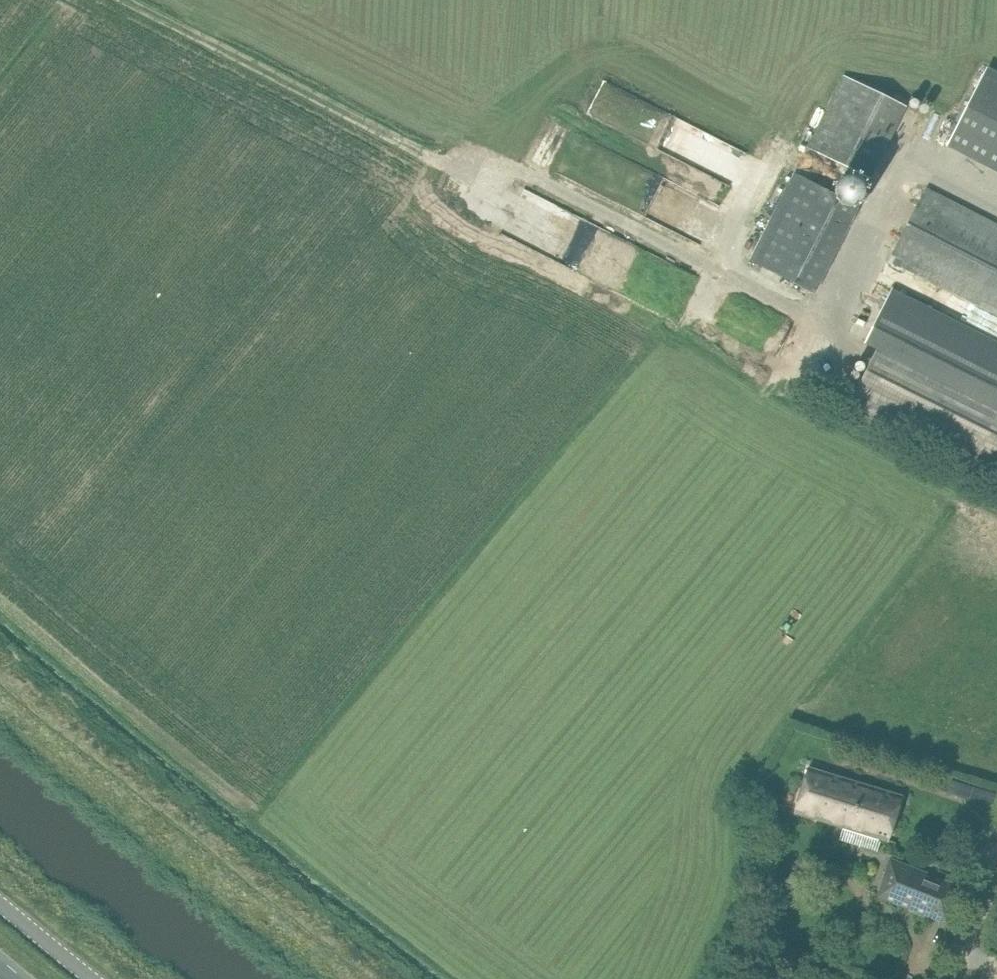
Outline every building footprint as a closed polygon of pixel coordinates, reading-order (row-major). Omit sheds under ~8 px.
[(948,145),(996,170),(996,73),(987,68),(948,145)] [(844,75),(807,146),(868,178),(908,100),(896,94),(893,100),(844,75)] [(795,173),(751,257),(815,291),(858,205),(795,173)] [(889,260),(996,316),(996,224),(926,188),(889,260)] [(865,343),(877,348),(996,410),(996,344),(892,290),(865,343)] [(849,405),(996,478),(996,410),(877,348),(868,367),(849,405)] [(902,796),(808,767),(794,811),(888,840),(902,796)] [(946,922),(960,886),(892,860),(878,896),(946,922)]
